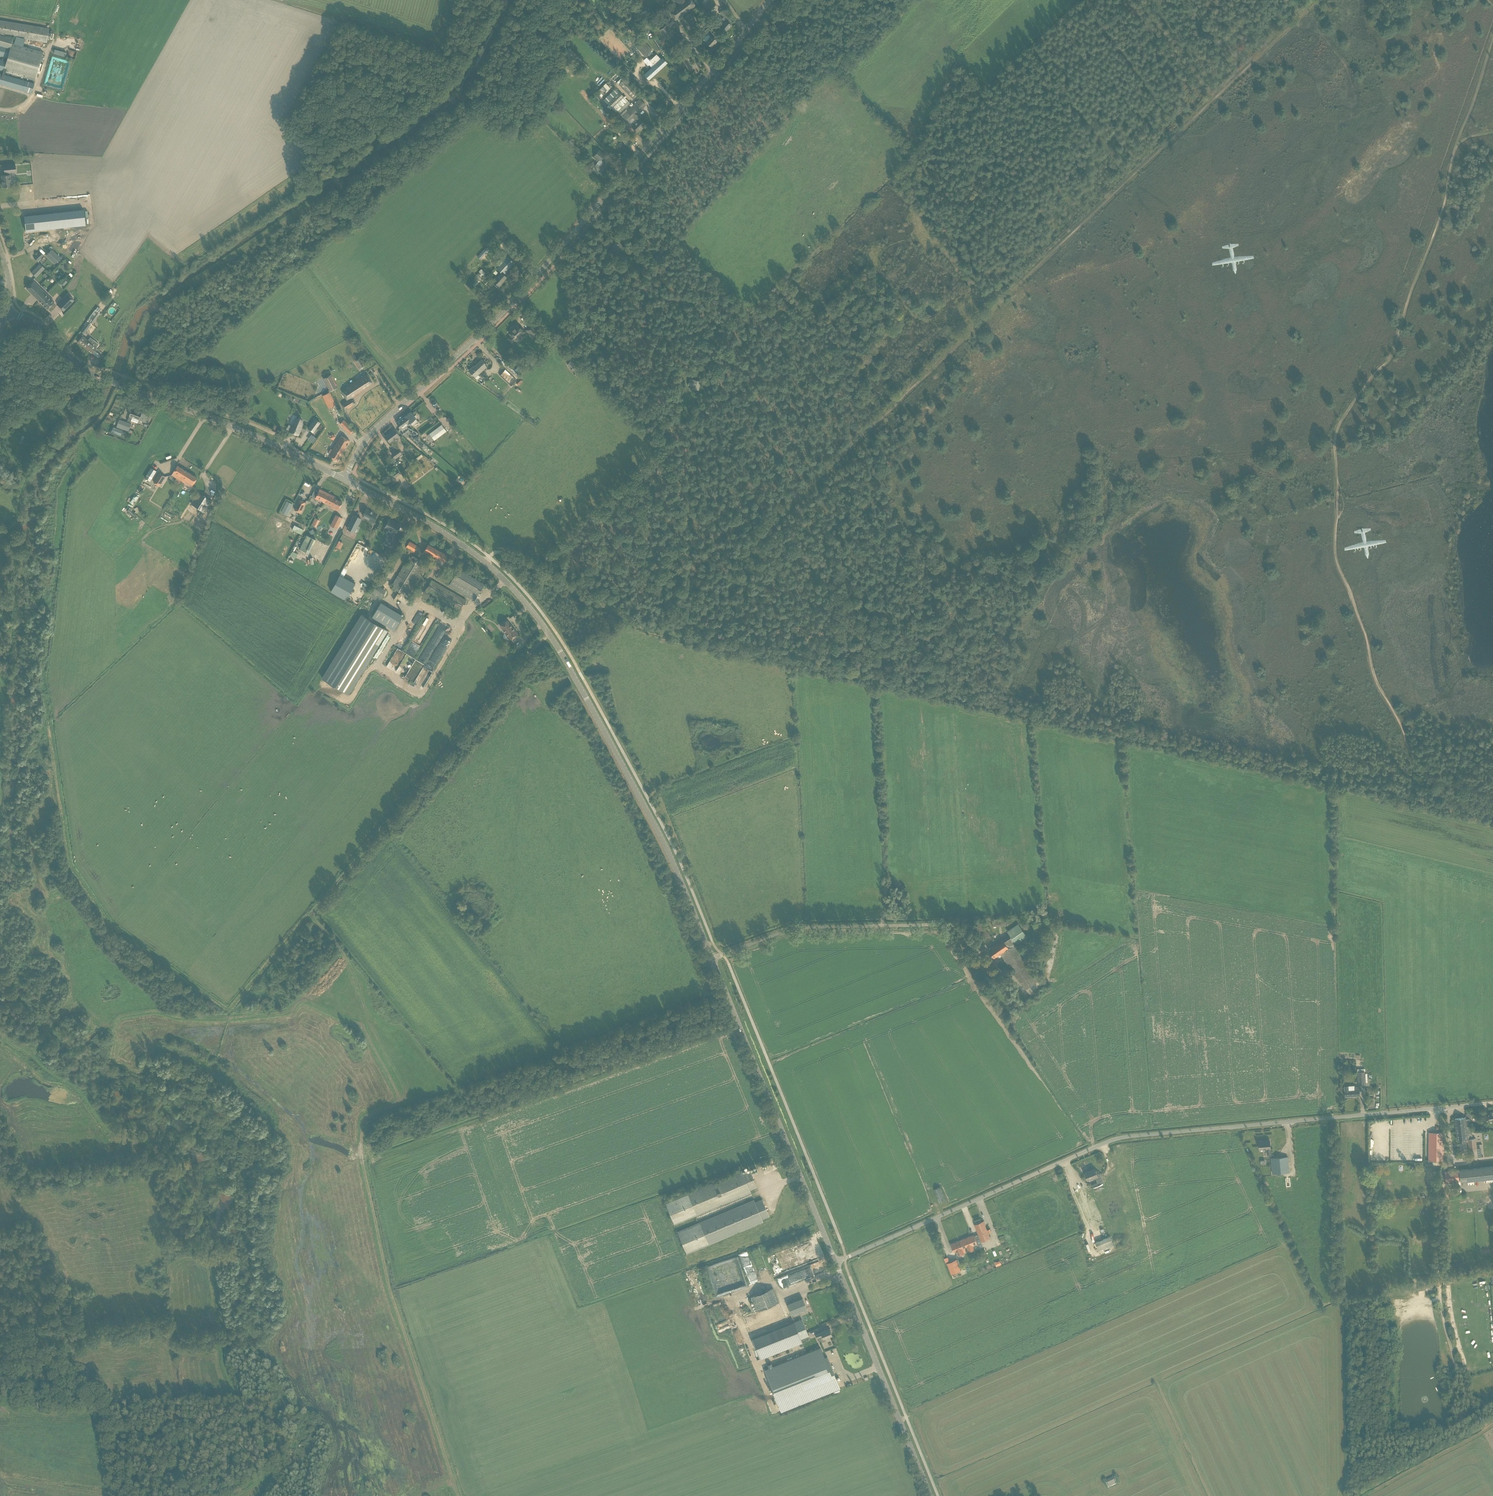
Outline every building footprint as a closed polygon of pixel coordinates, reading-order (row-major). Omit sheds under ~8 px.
[(705,7),(711,13),(717,6),(711,1),(705,7)] [(726,20),(730,15),(723,8),(719,12),(724,17),(719,22),(722,25),(721,26),(726,30),(731,25),(726,20)] [(685,17),(691,24),(695,21),(690,13),(685,17)] [(22,91),(31,93),(34,84),(25,81),(4,75),(5,72),(34,81),(43,52),(14,44),(16,37),(47,42),(49,28),(0,20),(0,34),(13,37),(13,38),(0,35),(0,56),(7,58),(6,61),(2,60),(0,60),(0,70),(3,71),(2,74),(0,74),(0,84),(22,91)] [(660,30),(667,39),(672,35),(665,25),(660,30)] [(713,37),(715,36),(711,32),(711,31),(708,28),(705,32),(708,34),(703,39),(707,43),(711,47),(717,41),(713,37)] [(642,40),(635,46),(645,57),(652,51),(645,43),(642,40)] [(671,47),(667,51),(671,55),(675,51),(671,47)] [(66,57),(67,52),(55,49),(54,53),(66,57)] [(647,57),(643,60),(648,65),(649,64),(652,67),(647,72),(645,74),(647,77),(649,79),(666,63),(662,58),(661,59),(656,54),(650,60),(647,57)] [(623,80),(618,84),(633,99),(638,93),(626,81),(624,78),(623,80)] [(605,84),(601,88),(603,89),(606,92),(610,88),(605,84)] [(616,88),(604,100),(612,108),(618,114),(623,109),(629,102),(627,100),(623,96),(616,88)] [(640,99),(632,107),(634,109),(637,113),(645,105),(640,99)] [(634,109),(632,107),(622,116),(628,122),(633,117),(637,121),(632,127),(637,132),(641,128),(642,128),(645,125),(639,118),(641,116),(637,113),(634,109)] [(594,156),(596,158),(600,161),(605,155),(599,150),(594,156)] [(592,169),(593,171),(597,174),(599,172),(600,172),(602,174),(609,166),(603,161),(599,166),(596,164),(592,169)] [(3,166),(4,173),(5,175),(1,175),(2,187),(11,186),(10,181),(10,174),(9,172),(16,172),(15,165),(8,165),(3,166)] [(83,209),(23,216),(25,231),(85,225),(83,209)] [(66,232),(67,247),(72,246),(71,236),(79,235),(78,231),(66,232)] [(612,253),(616,255),(623,244),(619,242),(620,241),(618,239),(609,252),(610,252),(612,253)] [(45,255),(54,264),(60,258),(51,249),(45,255)] [(477,257),(480,259),(487,251),(485,249),(477,257)] [(34,258),(37,261),(43,255),(40,252),(34,258)] [(507,277),(504,275),(515,263),(507,257),(497,268),(501,272),(493,281),(499,286),(502,283),(502,282),(507,277)] [(23,284),(32,281),(24,262),(15,265),(23,284)] [(40,263),(35,268),(40,273),(45,268),(40,263)] [(32,282),(26,288),(47,309),(53,302),(50,300),(51,299),(36,284),(35,285),(32,282)] [(57,305),(63,311),(74,300),(68,294),(57,305)] [(93,317),(94,315),(93,314),(92,315),(91,315),(86,321),(87,322),(80,331),(84,334),(91,324),(95,318),(93,317)] [(525,335),(523,334),(525,332),(517,325),(509,333),(512,336),(509,339),(512,342),(515,339),(518,336),(521,339),(525,335)] [(533,337),(538,332),(531,325),(526,330),(533,337)] [(96,347),(98,344),(90,337),(88,340),(82,336),(77,342),(92,354),(97,347),(96,347)] [(353,360),(360,370),(367,366),(360,356),(353,360)] [(469,370),(472,374),(473,375),(475,374),(477,375),(487,366),(481,360),(473,368),(472,367),(469,370)] [(567,365),(579,373),(582,369),(570,361),(567,365)] [(505,369),(500,375),(506,381),(502,385),(506,389),(511,385),(511,386),(517,380),(505,369)] [(338,388),(331,374),(323,378),(329,392),(338,388)] [(364,389),(373,383),(367,374),(341,391),(347,400),(364,389)] [(692,389),(698,390),(699,390),(701,381),(697,381),(689,379),(688,385),(692,387),(692,389)] [(328,408),(336,404),(330,392),(323,396),(328,408)] [(342,404),(344,410),(351,406),(348,401),(342,404)] [(147,419),(149,415),(143,413),(142,414),(135,411),(135,410),(132,409),(127,421),(130,422),(131,420),(137,423),(139,419),(140,420),(140,421),(146,423),(148,419),(147,419)] [(403,417),(396,422),(399,426),(402,430),(402,429),(409,424),(411,426),(417,421),(415,418),(410,412),(403,417)] [(292,426),(289,431),(298,435),(301,428),(300,427),(302,420),(296,418),(292,426)] [(116,427),(128,432),(131,424),(119,419),(116,427)] [(315,419),(308,429),(313,432),(320,422),(315,419)] [(354,430),(344,420),(340,424),(350,434),(354,430)] [(429,433),(434,440),(446,431),(442,425),(429,433)] [(113,427),(111,432),(121,435),(123,430),(113,427)] [(385,436),(390,442),(394,439),(396,437),(397,438),(400,436),(394,428),(390,431),(391,431),(385,436)] [(418,433),(413,435),(414,440),(422,447),(425,444),(423,442),(420,441),(419,436),(418,433)] [(308,439),(313,442),(317,437),(311,434),(308,439)] [(337,461),(349,441),(342,436),(333,450),(332,450),(330,453),(331,454),(330,456),(337,461)] [(391,453),(395,458),(402,453),(398,448),(391,453)] [(177,465),(172,475),(177,478),(181,481),(187,472),(177,465)] [(137,476),(143,470),(140,467),(135,473),(137,476)] [(145,478),(150,481),(156,471),(151,467),(145,478)] [(187,472),(181,481),(184,483),(186,479),(193,484),(194,482),(197,478),(187,472)] [(153,482),(159,486),(165,477),(159,473),(153,482)] [(315,490),(312,496),(315,498),(319,500),(319,498),(323,500),(322,501),(324,502),(327,498),(329,494),(319,489),(318,491),(315,490)] [(198,492),(191,504),(205,512),(212,501),(198,492)] [(327,498),(324,502),(331,506),(332,504),(336,506),(334,509),(338,511),(339,508),(340,507),(342,502),(335,498),(336,497),(329,494),(327,498)] [(294,510),(301,513),(306,502),(299,499),(294,510)] [(287,500),(282,509),(287,511),(291,502),(287,500)] [(368,520),(373,522),(377,513),(374,511),(374,512),(366,508),(363,516),(369,519),(368,520)] [(330,526),(332,526),(336,528),(336,529),(342,518),(336,515),(330,526)] [(354,515),(347,528),(354,532),(358,524),(361,519),(354,515)] [(396,533),(400,525),(396,522),(396,523),(394,522),(394,521),(389,519),(385,527),(392,531),(389,536),(393,538),(395,533),(396,533)] [(295,524),(292,530),(302,534),(304,528),(295,524)] [(306,535),(304,539),(305,540),(313,544),(315,540),(315,539),(306,535)] [(339,540),(336,546),(342,548),(344,542),(339,540)] [(406,546),(414,551),(417,546),(409,541),(406,546)] [(422,553),(435,561),(437,558),(444,562),(448,556),(428,544),(422,553)] [(391,587),(408,597),(428,565),(412,556),(406,566),(404,565),(391,587)] [(449,585),(475,600),(484,584),(459,569),(449,585)] [(435,577),(441,580),(444,575),(438,572),(435,577)] [(346,600),(355,583),(340,575),(331,591),(346,600)] [(425,591),(459,611),(466,600),(431,580),(425,591)] [(373,585),(373,597),(383,597),(383,589),(378,589),(378,586),(373,585)] [(373,617),(397,629),(405,614),(381,602),(373,617)] [(387,632),(361,615),(321,679),(347,695),(387,632)] [(507,620),(500,626),(510,639),(517,634),(507,620)] [(410,646),(417,650),(424,639),(416,634),(410,646)] [(426,686),(436,665),(427,661),(426,664),(416,660),(414,663),(417,664),(415,669),(413,668),(412,669),(411,669),(408,675),(416,679),(415,680),(426,686)] [(1016,931),(995,945),(988,950),(995,960),(998,957),(997,956),(1001,954),(1025,990),(1038,981),(1014,946),(1027,937),(1018,924),(1013,928),(1016,931)] [(997,964),(1000,969),(1005,966),(1002,961),(997,964)] [(1357,1069),(1358,1085),(1366,1084),(1365,1068),(1357,1069)] [(1344,1086),(1344,1092),(1345,1097),(1359,1096),(1359,1087),(1354,1087),(1354,1085),(1348,1086),(1344,1086)] [(1484,1113),(1485,1122),(1492,1121),(1492,1111),(1490,1111),(1490,1112),(1484,1113)] [(1472,1133),(1471,1129),(1466,1129),(1466,1124),(1467,1124),(1468,1124),(1469,1123),(1469,1122),(1470,1121),(1469,1119),(1465,1120),(1465,1117),(1455,1118),(1455,1123),(1456,1128),(1457,1140),(1466,1139),(1466,1142),(1468,1142),(1468,1143),(1469,1158),(1477,1157),(1476,1139),(1467,1139),(1467,1134),(1472,1133)] [(1429,1138),(1429,1161),(1444,1161),(1444,1138),(1444,1133),(1429,1133),(1429,1138)] [(1259,1149),(1267,1149),(1267,1155),(1271,1155),(1270,1148),(1270,1140),(1266,1141),(1263,1142),(1263,1141),(1259,1141),(1259,1149)] [(1288,1157),(1271,1158),(1271,1163),(1272,1170),(1289,1169),(1288,1162),(1288,1157)] [(1459,1170),(1461,1181),(1492,1178),(1492,1167),(1459,1170)] [(1089,1171),(1084,1173),(1088,1180),(1095,1177),(1098,1185),(1104,1183),(1100,1173),(1097,1174),(1095,1168),(1091,1170),(1091,1171),(1089,1171)] [(750,1190),(757,1187),(750,1170),(743,1173),(742,1171),(665,1203),(674,1224),(746,1194),(751,1192),(750,1190)] [(1459,1170),(1444,1172),(1446,1183),(1461,1181),(1459,1170)] [(934,1189),(940,1202),(945,1199),(940,1187),(934,1189)] [(677,1232),(686,1253),(708,1244),(763,1221),(762,1219),(769,1216),(762,1199),(755,1202),(754,1200),(677,1232)] [(990,1238),(985,1225),(983,1226),(982,1222),(974,1225),(981,1242),(990,1238)] [(973,1244),(977,1243),(975,1239),(974,1235),(959,1241),(962,1248),(969,1245),(970,1249),(974,1247),(973,1244)] [(962,1248),(959,1241),(950,1244),(953,1252),(956,1251),(958,1256),(964,1253),(962,1248)] [(954,1253),(948,1255),(951,1262),(957,1260),(954,1253)] [(951,1262),(947,1263),(952,1275),(961,1271),(957,1260),(951,1262)] [(819,1263),(782,1275),(785,1285),(823,1273),(819,1263)] [(792,1315),(809,1309),(805,1297),(787,1304),(792,1315)] [(750,1334),(785,1320),(778,1303),(743,1318),(750,1334)] [(802,1319),(794,1322),(800,1339),(808,1336),(802,1319)] [(773,1331),(751,1339),(759,1360),(779,1352),(802,1343),(800,1339),(794,1322),(773,1331)] [(821,1332),(815,1334),(819,1343),(822,1342),(825,1341),(824,1338),(831,1335),(830,1332),(831,1332),(830,1329),(829,1329),(829,1328),(821,1332)] [(840,1388),(827,1357),(824,1358),(821,1348),(764,1370),(781,1411),(840,1388)] [(1105,1481),(1108,1488),(1117,1484),(1114,1477),(1105,1481)]
